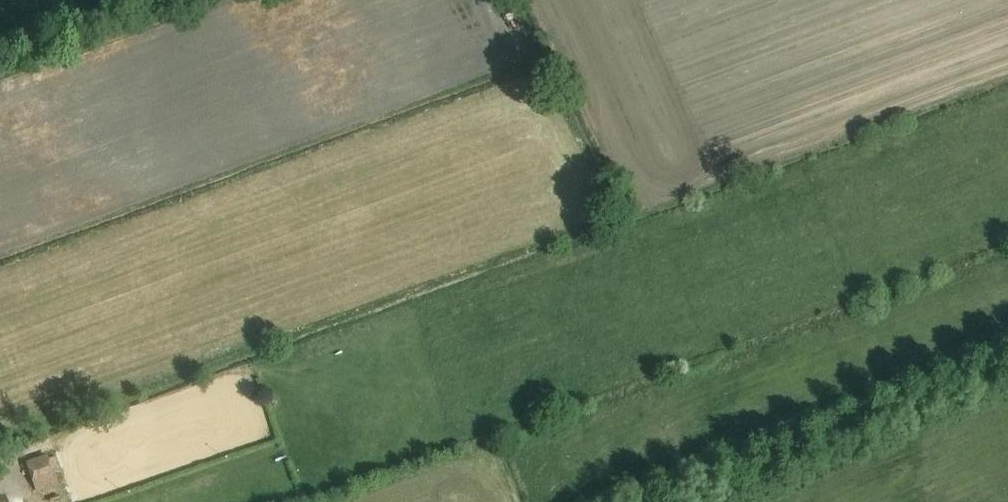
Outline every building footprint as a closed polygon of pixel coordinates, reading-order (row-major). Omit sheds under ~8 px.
[(31,481),(51,474),(46,457),(25,464),(31,481)]
